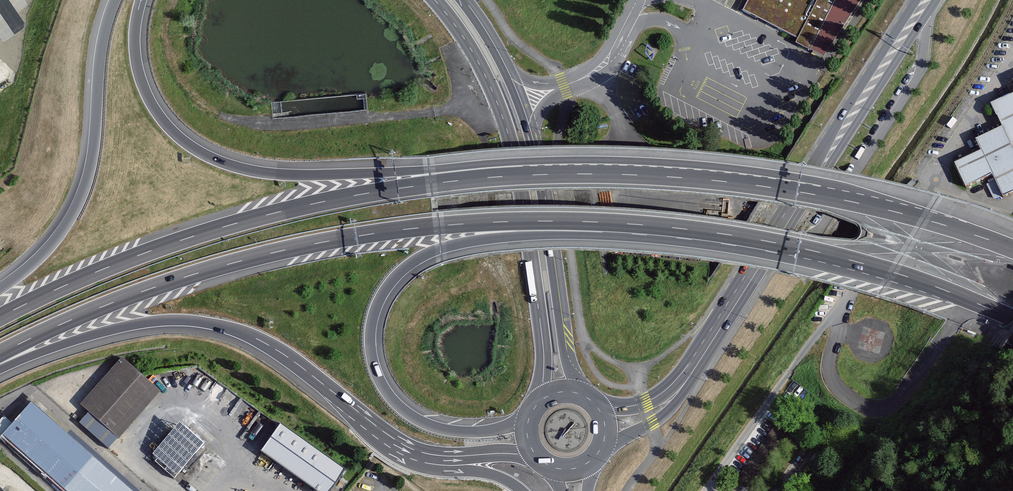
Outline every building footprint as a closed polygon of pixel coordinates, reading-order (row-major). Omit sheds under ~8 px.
[(785,0),(750,0),(742,16),(757,23),(759,20),(773,27),(772,30),(804,46),(809,48),(824,56),(860,0),(805,0),(801,8),(785,0)] [(992,102),(1003,125),(1012,145),(1012,92),(992,102)] [(976,138),(981,149),(993,173),(1003,194),(1012,189),(1012,145),(1003,125),(976,138)] [(993,173),(981,149),(955,161),(966,186),(993,173)] [(160,392),(122,359),(81,405),(119,438),(160,392)] [(6,436),(66,490),(130,490),(32,403),(13,424),(4,416),(0,420),(0,440),(1,441),(6,436)] [(202,445),(180,426),(170,437),(192,456),(202,445)] [(286,429),(267,455),(317,490),(329,490),(344,471),(286,429)]
